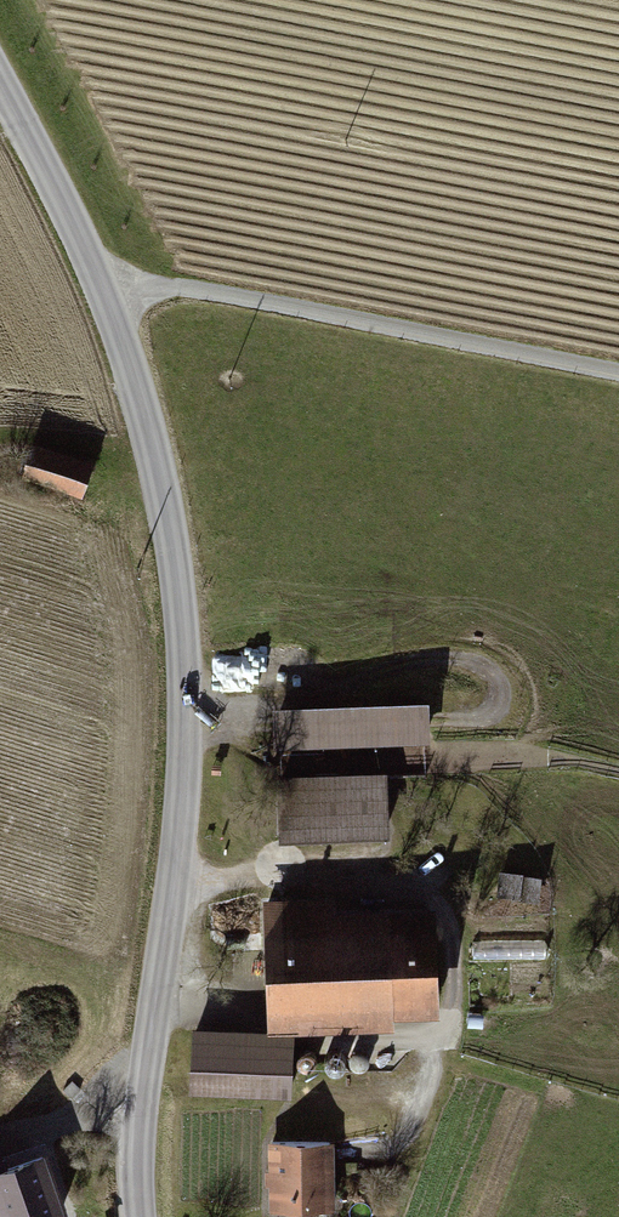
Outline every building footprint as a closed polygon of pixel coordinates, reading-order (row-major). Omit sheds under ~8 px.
[(90,467),(31,448),(23,475),(81,494),(90,467)] [(422,709),(278,713),(279,745),(424,740),(422,709)] [(383,777),(281,781),(283,835),(385,831),(383,777)] [(520,874),(502,873),(500,892),(519,894),(520,874)] [(328,901),(267,903),(268,924),(274,924),(277,1012),(394,1008),(394,1001),(433,1000),(431,919),(329,923),(328,901)] [(216,1034),(195,1033),(192,1088),(288,1093),(290,1051),(216,1047),(216,1034)] [(81,1089),(72,1080),(62,1089),(71,1098),(81,1089)] [(329,1141),(272,1142),(273,1208),(330,1207),(329,1141)] [(5,1216),(45,1216),(61,1211),(42,1157),(0,1171),(0,1203),(5,1216)]
